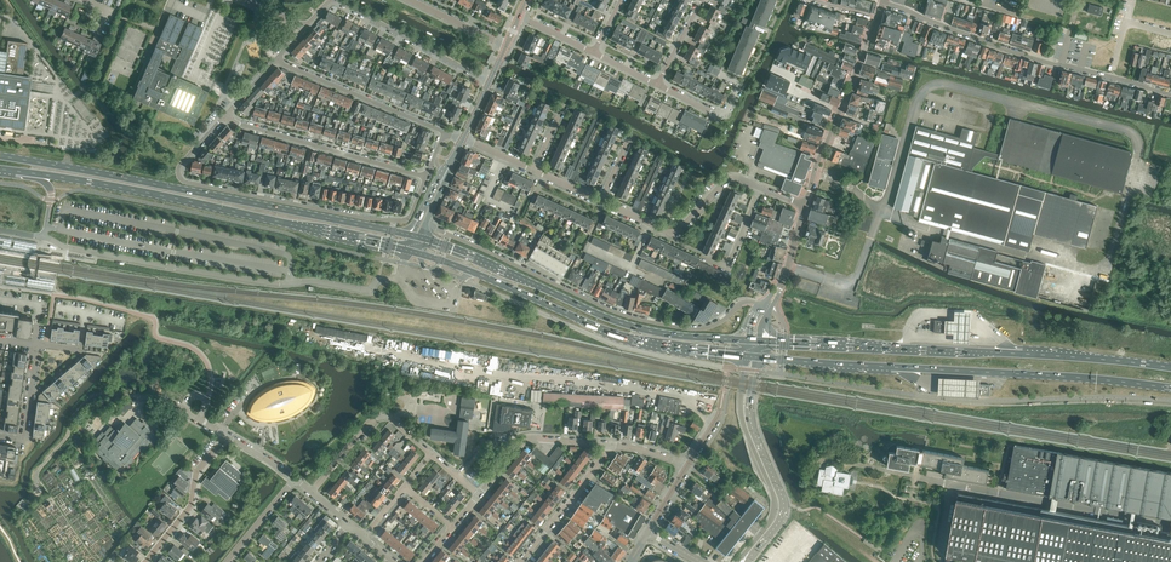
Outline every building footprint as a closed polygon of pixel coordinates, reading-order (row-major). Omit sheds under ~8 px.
[(50,8),(53,0),(46,0),(44,6),(50,8)] [(56,11),(60,1),(58,0),(53,0),(50,8),(56,11)] [(500,5),(498,9),(504,12),(507,5),(506,5),(508,0),(499,0),(497,4),(500,5)] [(548,10),(553,0),(545,0),(543,6),(543,7),(548,10)] [(554,13),(559,3),(555,1),(556,0),(553,0),(548,10),(554,13)] [(598,0),(595,7),(603,11),(606,4),(598,0)] [(776,0),(762,0),(753,22),(743,18),(741,22),(748,25),(748,27),(754,29),(756,25),(756,24),(764,27),(776,0)] [(856,0),(838,0),(837,3),(854,8),(856,0)] [(867,11),(870,1),(867,0),(856,0),(854,8),(867,11)] [(924,12),(926,5),(907,0),(906,0),(905,4),(924,12)] [(924,12),(923,14),(942,20),(948,1),(945,0),(927,0),(926,5),(924,12)] [(56,11),(62,14),(66,4),(60,1),(56,11)] [(554,13),(560,16),(565,6),(567,3),(564,1),(562,5),(559,3),(554,13)] [(583,5),(582,5),(592,9),(594,6),(582,1),(580,4),(583,5)] [(632,1),(629,7),(637,12),(640,5),(632,1)] [(679,1),(675,7),(683,11),(687,5),(679,1)] [(870,1),(867,11),(874,13),(875,9),(875,6),(876,3),(870,1)] [(797,17),(799,17),(804,4),(799,2),(795,12),(798,13),(797,17)] [(488,17),(491,11),(491,10),(488,9),(475,3),(472,9),(478,12),(478,11),(481,12),(482,9),(486,11),(484,15),(488,17)] [(955,13),(959,14),(960,9),(963,9),(963,8),(964,5),(958,3),(955,13)] [(66,4),(62,14),(68,17),(72,7),(66,4)] [(565,6),(560,16),(564,18),(565,17),(567,18),(574,5),(572,4),(571,6),(570,5),(569,8),(565,6)] [(804,4),(799,17),(798,20),(800,21),(802,15),(805,16),(808,6),(804,4)] [(1088,12),(1097,14),(1097,15),(1101,16),(1103,7),(1100,6),(1100,7),(1090,4),(1088,12)] [(831,32),(836,13),(817,8),(816,7),(810,5),(804,19),(805,20),(809,22),(810,21),(811,22),(817,26),(817,25),(823,29),(823,28),(825,29),(824,29),(831,32)] [(712,6),(708,12),(717,17),(719,12),(724,15),(727,10),(720,6),(718,9),(712,6)] [(637,12),(629,7),(625,14),(628,16),(626,19),(634,23),(636,20),(633,18),(637,12)] [(675,7),(672,14),(680,18),(683,11),(675,7)] [(884,11),(883,17),(897,22),(905,24),(907,18),(908,16),(888,11),(885,10),(884,11)] [(984,10),(982,17),(977,34),(988,37),(995,12),(984,10)] [(491,11),(488,17),(499,22),(502,16),(491,11)] [(325,19),(331,23),(335,15),(329,12),(325,19)] [(591,19),(587,28),(590,29),(589,30),(593,32),(593,31),(597,22),(594,21),(595,18),(598,19),(601,13),(598,12),(597,15),(593,13),(592,16),(591,19)] [(666,19),(668,20),(676,24),(680,18),(672,14),(669,12),(666,19)] [(711,22),(709,26),(717,29),(719,24),(714,21),(717,17),(708,12),(705,19),(711,22)] [(831,34),(835,35),(840,21),(841,14),(841,13),(836,12),(836,13),(831,34)] [(573,21),(580,24),(584,16),(577,13),(573,21)] [(580,24),(587,28),(591,19),(592,16),(585,13),(584,16),(580,24)] [(147,65),(141,80),(140,80),(137,86),(138,86),(133,98),(158,109),(194,125),(208,92),(180,80),(203,29),(202,28),(170,14),(169,15),(159,38),(158,40),(154,50),(147,65)] [(841,14),(840,21),(854,25),(864,27),(866,28),(869,22),(869,21),(868,21),(868,19),(856,16),(855,20),(853,19),(853,16),(849,15),(849,17),(846,17),(846,15),(841,14)] [(335,15),(331,23),(338,26),(342,19),(335,15)] [(951,25),(957,27),(960,18),(954,16),(951,25)] [(897,22),(883,17),(881,24),(895,28),(897,22)] [(969,31),(970,31),(973,22),(974,19),(968,17),(967,19),(967,20),(964,29),(968,31),(969,31)] [(957,27),(964,29),(967,20),(960,18),(957,27)] [(345,32),(348,33),(354,23),(347,19),(343,27),(341,30),(344,32),(345,32)] [(668,20),(665,27),(673,31),(676,24),(668,20)] [(914,20),(911,29),(912,30),(920,33),(923,24),(914,20)] [(840,21),(835,35),(860,43),(862,39),(856,37),(857,33),(862,34),(864,27),(854,25),(840,21)] [(973,22),(970,31),(976,33),(979,24),(973,22)] [(992,30),(998,32),(1001,24),(994,22),(992,30)] [(354,23),(348,33),(347,34),(354,37),(356,34),(360,26),(354,23)] [(611,39),(618,42),(622,33),(619,32),(622,26),(618,24),(615,30),(611,39)] [(878,33),(881,34),(880,34),(904,42),(901,53),(915,57),(918,44),(912,42),(913,37),(910,36),(911,33),(908,32),(903,31),(880,24),(878,33)] [(714,35),(717,29),(709,26),(708,29),(701,25),(698,32),(706,36),(709,32),(714,35)] [(920,39),(921,40),(927,43),(933,28),(925,25),(920,39)] [(320,26),(316,30),(323,37),(327,32),(326,32),(321,27),(320,26)] [(673,31),(665,27),(663,30),(659,28),(655,34),(665,40),(667,36),(670,38),(670,37),(673,31)] [(748,27),(729,70),(741,75),(759,31),(754,29),(748,27)] [(60,38),(66,41),(71,31),(64,28),(60,38)] [(313,28),(309,33),(316,40),(319,37),(322,39),(323,37),(316,30),(313,28)] [(997,40),(1002,42),(1006,29),(1004,28),(1003,32),(1000,31),(997,40)] [(359,39),(365,43),(371,32),(364,29),(359,39)] [(635,40),(629,37),(625,46),(626,46),(625,48),(630,50),(631,49),(632,49),(636,40),(639,42),(645,31),(641,29),(635,40)] [(1006,29),(1002,42),(1007,43),(1011,30),(1006,29)] [(930,36),(927,44),(935,47),(940,49),(941,49),(946,34),(945,34),(942,33),(939,32),(939,31),(937,30),(936,31),(934,30),(931,37),(930,36)] [(66,41),(72,43),(77,33),(71,31),(66,41)] [(642,43),(637,52),(644,56),(649,47),(642,43),(648,33),(645,31),(639,42),(642,43)] [(1086,40),(1088,34),(1076,31),(1074,37),(1086,40)] [(371,32),(365,43),(372,46),(373,43),(377,36),(371,32)] [(701,42),(699,45),(706,49),(709,44),(704,41),(706,36),(698,32),(694,38),(701,42)] [(72,43),(78,46),(83,36),(77,33),(72,43)] [(309,33),(305,38),(315,47),(317,45),(314,42),(316,40),(309,33)] [(618,42),(625,46),(629,37),(622,33),(618,42)] [(1009,44),(1014,45),(1018,34),(1013,33),(1009,44)] [(1014,45),(1019,47),(1023,36),(1024,34),(1022,33),(1021,36),(1018,34),(1014,45)] [(530,34),(527,41),(536,45),(540,46),(543,40),(540,38),(530,34)] [(948,42),(951,44),(954,36),(948,34),(944,47),(946,47),(948,42)] [(83,52),(89,54),(97,36),(94,35),(92,40),(89,38),(84,48),(83,52)] [(874,48),(883,51),(892,53),(894,47),(889,46),(891,39),(877,35),(874,48)] [(78,46),(84,48),(89,38),(83,36),(78,46)] [(97,36),(89,54),(95,57),(101,44),(97,42),(99,37),(97,36)] [(953,50),(955,51),(960,38),(954,36),(951,44),(955,45),(953,50)] [(1019,47),(1024,49),(1028,38),(1023,36),(1019,47)] [(1033,51),(1037,52),(1037,53),(1039,53),(1040,53),(1043,44),(1038,42),(1040,37),(1038,36),(1033,51)] [(305,38),(301,43),(308,49),(310,46),(313,49),(315,47),(305,38)] [(352,46),(355,40),(352,38),(349,45),(346,46),(342,45),(340,47),(350,51),(352,46)] [(383,51),(384,49),(388,41),(382,38),(376,48),(383,51)] [(960,38),(955,51),(957,52),(959,46),(963,48),(966,40),(960,38)] [(1028,38),(1024,49),(1030,51),(1033,40),(1028,38)] [(0,126),(4,126),(6,127),(7,127),(9,127),(15,128),(24,129),(24,128),(25,119),(29,96),(29,91),(31,82),(31,77),(27,76),(23,75),(27,43),(8,40),(6,51),(0,50),(0,126)] [(388,41),(384,49),(391,52),(395,45),(388,41)] [(527,41),(523,48),(533,52),(537,54),(540,48),(536,46),(536,45),(527,41)] [(967,65),(975,44),(969,41),(965,53),(968,54),(964,64),(967,65)] [(301,43),(296,48),(306,57),(310,60),(312,58),(305,52),(308,49),(301,43)] [(841,67),(848,70),(851,64),(853,65),(854,65),(849,63),(838,58),(806,43),(802,50),(841,68),(841,67)] [(837,49),(842,51),(854,55),(856,49),(845,44),(843,50),(842,49),(842,48),(837,47),(837,49)] [(980,46),(975,44),(967,65),(969,66),(973,57),(976,58),(980,46)] [(558,47),(553,45),(546,59),(551,62),(552,61),(556,52),(558,47)] [(706,49),(699,45),(698,48),(691,45),(687,51),(696,56),(698,51),(704,54),(706,49)] [(365,57),(368,58),(373,49),(370,47),(365,57)] [(398,56),(401,58),(406,51),(399,47),(395,55),(394,57),(396,59),(398,56)] [(556,59),(567,64),(572,53),(561,47),(558,53),(556,52),(552,61),(554,62),(556,59)] [(644,56),(651,59),(656,50),(649,47),(644,56)] [(782,50),(778,60),(785,63),(786,60),(806,69),(811,57),(788,47),(783,49),(782,50)] [(978,57),(975,65),(977,66),(980,58),(981,57),(985,59),(989,49),(984,47),(984,48),(982,47),(978,56),(978,57)] [(292,52),(294,54),(299,59),(302,56),(305,59),(306,57),(296,48),(292,52)] [(373,49),(368,58),(371,60),(376,51),(373,49)] [(988,62),(992,63),(997,52),(990,49),(986,61),(988,61),(988,62)] [(1138,66),(1143,67),(1144,64),(1148,65),(1152,50),(1147,49),(1146,55),(1140,54),(1138,66)] [(656,50),(651,59),(658,63),(663,54),(656,50)] [(857,58),(845,53),(844,57),(842,56),(834,53),(834,52),(832,51),(830,50),(829,52),(828,53),(834,56),(854,64),(857,58)] [(406,51),(401,58),(400,61),(406,64),(408,62),(412,54),(406,51)] [(701,59),(696,56),(687,51),(684,58),(691,61),(689,64),(696,68),(701,59)] [(997,52),(992,63),(999,66),(1003,54),(997,52)] [(1130,64),(1137,66),(1139,54),(1133,52),(1130,64)] [(333,54),(331,53),(330,56),(324,69),(330,71),(334,62),(330,61),(333,54)] [(518,62),(522,64),(520,67),(525,69),(531,57),(523,53),(521,55),(520,56),(519,57),(520,58),(518,62)] [(572,53),(567,64),(566,65),(567,66),(566,67),(567,68),(568,69),(569,68),(571,68),(571,66),(577,69),(576,73),(580,75),(585,63),(582,61),(583,58),(572,53)] [(867,63),(877,66),(879,66),(881,57),(867,53),(864,63),(867,63)] [(533,58),(542,62),(544,58),(535,54),(533,58)] [(330,56),(327,55),(326,59),(322,57),(319,67),(324,69),(330,56)] [(344,55),(343,57),(336,74),(341,76),(345,67),(342,65),(346,56),(344,55)] [(1016,64),(1015,67),(1015,68),(1021,69),(1023,60),(1006,55),(1004,61),(1009,62),(1008,64),(1010,65),(1010,63),(1016,64)] [(330,71),(336,74),(343,57),(340,56),(337,63),(334,62),(330,71)] [(411,66),(418,69),(423,60),(416,56),(411,66)] [(818,74),(816,79),(826,84),(832,86),(832,87),(840,91),(841,88),(840,85),(842,81),(844,80),(844,79),(845,77),(847,72),(847,71),(844,70),(824,61),(817,57),(811,70),(818,74)] [(887,63),(899,66),(900,62),(901,61),(889,58),(887,63)] [(423,60),(418,69),(424,73),(425,71),(429,63),(423,60)] [(1018,81),(1024,83),(1030,62),(1024,60),(1018,81)] [(343,77),(349,79),(355,63),(353,62),(350,69),(347,68),(343,77)] [(1030,62),(1024,83),(1026,84),(1031,86),(1036,64),(1030,62)] [(1151,83),(1158,85),(1160,76),(1156,75),(1160,63),(1157,62),(1156,66),(1154,74),(1151,83)] [(349,79),(354,81),(359,68),(356,67),(358,64),(355,63),(349,79)] [(881,70),(895,74),(912,79),(915,65),(909,63),(907,70),(897,67),(883,64),(881,70)] [(581,75),(595,82),(600,71),(587,64),(581,75)] [(877,69),(862,64),(859,75),(870,78),(869,82),(874,83),(890,88),(890,89),(900,91),(901,88),(902,88),(904,83),(902,82),(903,80),(890,76),(890,77),(887,76),(888,74),(876,70),(877,69)] [(1044,65),(1037,64),(1034,75),(1034,74),(1033,77),(1036,78),(1037,75),(1041,76),(1044,65)] [(354,81),(360,84),(367,68),(364,66),(363,70),(359,68),(354,81)] [(435,80),(436,77),(440,69),(434,66),(430,73),(433,75),(432,79),(435,80)] [(1145,81),(1151,83),(1154,74),(1156,67),(1155,67),(1153,66),(1151,73),(1148,72),(1145,81)] [(278,68),(274,72),(284,81),(287,84),(289,85),(292,80),(287,78),(288,77),(285,74),(288,70),(283,68),(281,70),(278,68)] [(369,68),(367,68),(360,84),(366,86),(371,74),(367,72),(369,68)] [(1139,81),(1144,82),(1147,69),(1144,68),(1143,69),(1139,81)] [(436,77),(443,80),(447,73),(440,69),(436,77)] [(1158,85),(1164,86),(1168,70),(1165,70),(1164,76),(1160,76),(1158,85)] [(595,82),(605,88),(611,76),(600,71),(595,82)] [(673,79),(679,83),(684,75),(677,71),(673,79)] [(1059,84),(1069,86),(1072,74),(1071,74),(1068,73),(1069,73),(1068,73),(1067,73),(1067,72),(1064,71),(1063,72),(1063,71),(1059,84)] [(274,72),(270,77),(277,83),(279,80),(282,83),(284,81),(274,72)] [(368,87),(374,90),(380,74),(378,73),(377,76),(373,74),(372,78),(368,87)] [(447,73),(443,80),(449,84),(453,76),(447,73)] [(374,90),(379,92),(383,83),(380,81),(383,75),(380,74),(374,90)] [(772,74),(767,86),(785,94),(790,81),(772,74)] [(1041,86),(1049,88),(1053,77),(1044,74),(1043,78),(1039,77),(1037,87),(1041,88),(1041,86)] [(294,89),(296,90),(301,78),(300,77),(296,75),(296,76),(295,76),(291,87),(294,88),(294,89)] [(679,83),(686,86),(690,78),(684,75),(679,83)] [(826,84),(816,79),(815,82),(802,75),(798,83),(811,90),(821,95),(823,90),(827,92),(827,93),(837,97),(837,96),(837,95),(838,94),(839,91),(840,91),(832,87),(832,86),(826,84)] [(1084,77),(1079,75),(1076,85),(1076,88),(1080,89),(1081,89),(1082,87),(1081,87),(1084,77)] [(616,93),(618,90),(622,82),(611,76),(605,88),(616,93)] [(270,77),(265,82),(275,91),(277,89),(274,86),(277,83),(270,77)] [(1098,80),(1087,77),(1086,83),(1085,85),(1086,86),(1089,86),(1088,88),(1089,89),(1091,90),(1092,89),(1092,87),(1096,88),(1098,80)] [(301,87),(304,89),(308,80),(304,78),(304,79),(301,78),(296,90),(299,91),(301,87)] [(379,92),(385,95),(392,79),(390,78),(387,84),(383,83),(379,92)] [(618,90),(629,95),(634,84),(623,78),(622,82),(618,90)] [(697,82),(690,78),(686,86),(689,88),(689,89),(692,91),(693,90),(697,82)] [(385,95),(391,97),(396,84),(396,85),(393,83),(394,80),(392,79),(385,95)] [(874,83),(869,82),(861,79),(861,80),(860,81),(859,83),(860,84),(859,86),(878,92),(879,89),(872,87),(874,83)] [(308,80),(304,89),(308,90),(305,97),(308,98),(309,95),(314,83),(312,82),(308,80)] [(504,91),(513,96),(514,96),(520,85),(510,80),(506,86),(505,86),(504,88),(505,89),(504,91)] [(1099,80),(1097,90),(1102,92),(1103,89),(1105,89),(1107,82),(1099,80)] [(391,97),(397,100),(402,87),(404,82),(401,81),(399,86),(396,84),(391,97)] [(452,88),(460,92),(468,96),(471,89),(463,85),(462,89),(454,85),(455,83),(452,81),(450,87),(452,88)] [(275,91),(265,82),(261,87),(268,93),(271,90),(276,94),(277,92),(275,91)] [(693,90),(700,93),(704,85),(697,82),(693,90)] [(723,82),(719,89),(717,92),(720,93),(721,91),(723,91),(727,84),(723,82)] [(316,84),(314,83),(309,95),(311,96),(313,92),(316,94),(320,86),(319,86),(320,85),(316,83),(316,84)] [(1110,98),(1112,99),(1116,85),(1110,83),(1108,92),(1111,93),(1110,98)] [(640,101),(643,93),(645,89),(634,84),(629,95),(640,101)] [(700,93),(707,97),(711,88),(704,85),(700,93)] [(1116,85),(1112,99),(1114,99),(1115,99),(1116,94),(1120,95),(1122,86),(1116,85)] [(321,101),(323,102),(328,89),(326,89),(327,88),(323,86),(323,87),(322,87),(319,95),(323,97),(321,101)] [(712,86),(711,88),(707,97),(713,100),(717,92),(719,89),(712,86)] [(878,92),(859,86),(858,88),(857,89),(857,91),(857,92),(857,93),(869,96),(870,93),(872,94),(873,92),(877,94),(878,92)] [(259,87),(247,101),(247,100),(240,108),(243,110),(241,111),(245,114),(246,113),(247,113),(253,106),(251,104),(253,103),(255,104),(256,100),(255,100),(258,96),(259,97),(264,92),(259,87)] [(402,87),(397,100),(403,102),(407,93),(403,91),(405,88),(402,87)] [(1121,105),(1125,106),(1127,97),(1129,88),(1123,87),(1121,96),(1124,97),(1123,101),(1122,101),(1121,105)] [(404,102),(409,105),(416,89),(414,88),(411,95),(408,93),(404,102)] [(1127,97),(1125,106),(1124,109),(1126,109),(1129,98),(1133,99),(1135,90),(1129,88),(1127,97)] [(327,99),(331,100),(335,91),(331,90),(328,89),(323,102),(326,103),(327,99)] [(409,105),(415,107),(419,98),(416,96),(418,90),(416,89),(409,105)] [(774,105),(774,106),(776,107),(778,102),(785,105),(787,100),(780,97),(763,89),(761,92),(759,99),(774,105)] [(1135,99),(1139,100),(1138,103),(1140,104),(1139,106),(1140,106),(1139,112),(1145,114),(1148,105),(1142,104),(1143,100),(1142,99),(1144,91),(1137,89),(1135,99)] [(1104,95),(1101,95),(1102,92),(1097,90),(1094,100),(1102,102),(1102,100),(1104,95)] [(333,105),(336,106),(341,95),(338,94),(339,93),(335,91),(331,100),(335,102),(333,105)] [(787,97),(792,100),(795,93),(790,91),(787,97)] [(448,98),(453,101),(460,104),(461,101),(465,102),(468,96),(460,92),(457,99),(449,95),(448,98)] [(717,92),(713,100),(720,103),(722,100),(725,102),(729,94),(725,92),(724,95),(720,93),(717,92)] [(825,101),(829,103),(837,106),(840,99),(828,94),(822,92),(820,97),(825,101)] [(415,107),(421,110),(428,94),(426,93),(423,99),(419,98),(415,107)] [(439,99),(432,114),(438,117),(442,108),(438,106),(444,93),(441,93),(439,99)] [(506,97),(518,102),(520,99),(508,93),(506,97)] [(643,93),(640,101),(638,104),(642,106),(647,95),(643,93)] [(883,112),(886,101),(877,99),(862,96),(853,93),(849,102),(859,106),(866,108),(883,112)] [(421,110),(427,112),(430,103),(427,101),(430,95),(428,94),(421,110)] [(491,99),(490,99),(502,104),(504,99),(494,94),(494,95),(492,95),(492,96),(491,95),(490,98),(491,99)] [(340,104),(343,105),(347,96),(343,95),(341,95),(336,106),(338,108),(340,104)] [(1159,96),(1158,96),(1156,104),(1154,111),(1153,116),(1156,117),(1158,112),(1156,111),(1158,105),(1164,106),(1166,98),(1163,97),(1162,96),(1160,95),(1159,96)] [(347,96),(343,105),(347,107),(345,111),(348,112),(349,110),(352,111),(354,107),(351,105),(353,100),(351,99),(351,98),(347,96)] [(645,108),(656,113),(662,102),(651,96),(649,101),(646,107),(645,108)] [(427,112),(432,114),(439,99),(437,98),(434,104),(430,103),(427,112)] [(488,104),(488,105),(495,109),(497,105),(501,107),(502,105),(502,104),(490,99),(489,101),(487,104),(488,104)] [(1155,100),(1150,99),(1146,114),(1148,115),(1150,110),(1154,111),(1156,104),(1154,104),(1155,100)] [(258,116),(259,117),(262,108),(258,107),(260,101),(257,100),(253,115),(255,115),(256,116),(257,117),(258,116)] [(352,111),(355,112),(353,115),(356,116),(361,103),(360,102),(358,101),(357,101),(352,111)] [(460,104),(453,101),(452,104),(454,105),(451,112),(459,115),(461,116),(462,113),(461,112),(462,109),(459,107),(460,104)] [(541,101),(538,108),(547,112),(550,105),(541,101)] [(656,113),(667,119),(673,107),(662,102),(656,113)] [(800,111),(785,105),(778,102),(776,107),(798,116),(800,111)] [(858,108),(859,106),(849,102),(847,107),(858,112),(860,109),(858,108)] [(262,108),(259,117),(260,117),(260,118),(262,118),(263,118),(265,118),(267,110),(269,110),(270,104),(266,103),(265,109),(262,108)] [(363,112),(366,113),(369,106),(368,106),(368,105),(366,104),(365,105),(363,103),(359,113),(362,114),(363,112)] [(814,103),(812,108),(829,115),(831,110),(814,103)] [(272,120),(273,121),(276,112),(272,111),(274,105),(271,104),(267,119),(269,119),(270,120),(271,121),(272,120)] [(495,109),(488,105),(487,107),(486,107),(485,110),(485,111),(493,115),(494,111),(498,113),(499,111),(495,109)] [(369,114),(372,115),(374,109),(374,108),(372,107),(371,107),(369,106),(366,113),(365,115),(368,116),(369,114)] [(788,112),(773,106),(771,111),(786,117),(788,112)] [(276,112),(273,121),(274,121),(274,122),(276,122),(277,122),(279,122),(283,108),(280,107),(279,113),(276,112)] [(297,111),(298,112),(299,108),(295,107),(293,117),(290,116),(287,124),(288,125),(288,126),(290,126),(291,126),(293,126),(297,111)] [(678,124),(680,121),(679,121),(684,113),(673,107),(667,119),(678,124)] [(857,115),(858,112),(847,107),(845,112),(846,114),(846,113),(855,117),(856,114),(857,115)] [(286,124),(287,124),(290,116),(286,115),(288,109),(285,108),(281,123),(283,123),(284,124),(285,125),(286,124)] [(300,128),(301,128),(304,120),(300,119),(303,109),(299,108),(298,112),(299,112),(295,127),(297,127),(298,128),(299,129),(300,128)] [(538,108),(534,115),(544,119),(547,112),(538,108)] [(375,117),(378,118),(380,111),(380,110),(378,109),(377,110),(374,109),(372,115),(371,118),(374,119),(375,117)] [(576,109),(572,116),(582,120),(585,113),(576,109)] [(679,121),(680,121),(690,126),(696,115),(685,110),(684,113),(679,121)] [(311,115),(312,116),(313,112),(309,111),(307,121),(304,120),(301,128),(302,129),(302,130),(304,130),(305,130),(307,130),(311,115)] [(380,119),(384,120),(387,113),(384,112),(383,112),(380,111),(378,118),(377,120),(380,121),(380,119)] [(820,119),(821,118),(822,115),(814,111),(811,118),(813,119),(812,122),(824,127),(825,126),(826,122),(820,119)] [(314,132),(315,132),(317,124),(314,123),(317,113),(313,112),(312,116),(313,116),(309,131),(311,131),(312,132),(313,133),(314,132)] [(459,115),(451,112),(448,119),(456,122),(459,115)] [(389,125),(389,123),(392,116),(390,115),(390,114),(387,113),(384,120),(387,122),(386,124),(389,125)] [(482,117),(481,119),(489,123),(492,125),(495,119),(484,113),(483,114),(482,117)] [(874,116),(865,113),(863,119),(873,121),(874,116)] [(325,120),(326,120),(327,116),(323,115),(321,125),(317,124),(315,132),(316,133),(316,134),(318,134),(319,134),(321,134),(325,120)] [(534,115),(531,122),(541,126),(544,119),(534,115)] [(696,115),(690,126),(701,132),(700,135),(703,137),(707,128),(704,127),(707,121),(696,115)] [(328,136),(329,136),(332,128),(328,127),(331,117),(327,116),(326,120),(327,120),(323,135),(325,135),(326,136),(327,137),(328,136)] [(394,128),(395,125),(398,119),(396,118),(396,117),(394,116),(393,116),(392,116),(389,123),(393,124),(392,126),(394,128)] [(572,116),(569,123),(579,127),(582,120),(572,116)] [(843,119),(841,123),(855,127),(856,126),(862,128),(863,124),(860,124),(843,118),(843,119)] [(998,159),(1021,165),(1121,193),(1132,152),(1009,118),(1003,140),(998,159)] [(332,128),(329,136),(330,137),(330,138),(332,138),(333,138),(335,138),(340,121),(335,119),(334,122),(336,122),(335,129),(332,128)] [(401,130),(402,128),(404,121),(402,120),(402,119),(400,119),(399,119),(398,119),(395,125),(399,127),(398,129),(401,130)] [(479,123),(478,125),(489,130),(490,128),(487,127),(489,123),(481,119),(481,120),(480,120),(479,123)] [(342,140),(343,140),(346,132),(342,131),(345,122),(342,121),(337,139),(339,139),(340,140),(341,141),(342,140)] [(404,121),(402,128),(405,129),(404,131),(407,133),(410,124),(408,123),(408,122),(406,121),(405,121),(404,121)] [(531,122),(528,129),(537,133),(541,126),(531,122)] [(507,123),(506,126),(505,126),(504,125),(502,130),(507,132),(511,124),(507,123)] [(569,123),(566,130),(575,134),(579,127),(569,123)] [(855,127),(841,123),(841,126),(840,128),(857,133),(858,130),(855,129),(855,127)] [(346,132),(343,140),(344,141),(344,142),(346,142),(347,142),(349,142),(351,134),(352,134),(355,125),(351,124),(349,132),(346,132)] [(806,131),(821,137),(824,130),(808,124),(806,131)] [(489,130),(478,125),(478,126),(477,126),(476,129),(477,129),(476,130),(477,130),(477,132),(481,134),(479,136),(485,139),(489,130)] [(611,125),(608,132),(617,136),(620,129),(611,125)] [(223,130),(230,136),(232,134),(235,136),(237,134),(237,135),(241,136),(243,131),(239,130),(238,133),(234,129),(233,131),(227,126),(226,127),(225,127),(223,128),(223,130)] [(410,132),(413,133),(420,136),(428,139),(431,132),(425,130),(425,129),(424,128),(423,129),(421,128),(420,132),(418,131),(418,132),(414,131),(416,127),(412,126),(410,132)] [(1050,193),(974,172),(967,170),(978,132),(962,128),(960,138),(916,126),(894,207),(908,211),(907,214),(920,217),(918,221),(947,229),(950,230),(1028,251),(1033,234),(1085,248),(1097,206),(1076,200),(1077,195),(1070,193),(1069,198),(1057,195),(1059,190),(1052,188),(1050,193)] [(756,127),(753,136),(760,139),(763,131),(764,130),(758,127),(756,127)] [(356,144),(357,144),(360,136),(356,135),(358,129),(355,128),(351,143),(353,143),(354,144),(355,145),(356,144)] [(528,129),(525,136),(534,140),(537,133),(528,129)] [(764,148),(764,149),(759,160),(761,163),(760,165),(782,174),(784,174),(785,175),(785,177),(781,189),(798,195),(802,186),(800,183),(802,179),(805,178),(811,160),(808,159),(810,155),(774,143),(778,133),(764,129),(760,141),(761,141),(759,146),(764,148)] [(838,135),(843,137),(843,139),(846,140),(849,131),(840,129),(838,135)] [(230,136),(223,130),(222,131),(221,131),(220,132),(220,133),(219,135),(229,143),(230,142),(228,139),(230,136)] [(566,130),(563,137),(575,142),(577,139),(574,138),(575,134),(566,130)] [(360,136),(357,144),(358,145),(358,146),(360,146),(361,146),(363,146),(367,131),(364,131),(363,136),(360,136)] [(242,141),(250,143),(252,134),(245,132),(242,141)] [(370,148),(371,148),(374,140),(370,139),(372,133),(369,132),(365,147),(367,147),(368,148),(369,149),(370,148)] [(603,134),(602,138),(613,143),(617,136),(608,132),(606,136),(603,134)] [(803,137),(807,138),(808,139),(808,141),(818,144),(820,144),(821,141),(823,138),(822,137),(810,133),(809,133),(805,132),(803,137)] [(252,134),(250,143),(257,145),(260,136),(252,134)] [(377,150),(381,135),(380,135),(378,135),(377,140),(374,140),(371,148),(372,149),(372,150),(374,150),(375,150),(377,150)] [(874,142),(857,135),(849,155),(831,147),(831,148),(831,149),(832,151),(827,157),(827,158),(862,173),(874,142)] [(898,139),(883,135),(869,184),(884,188),(891,165),(890,165),(892,160),(898,139)] [(214,140),(213,141),(220,147),(223,145),(225,147),(227,145),(217,136),(216,138),(215,138),(214,139),(214,140)] [(384,152),(385,152),(388,143),(384,142),(386,136),(384,136),(383,136),(379,151),(381,151),(382,152),(383,153),(384,152)] [(415,141),(417,142),(418,142),(426,145),(427,143),(428,142),(429,140),(428,140),(428,139),(420,136),(419,139),(418,139),(416,138),(415,141)] [(525,136),(522,143),(531,147),(534,140),(525,136)] [(800,144),(802,145),(803,141),(788,136),(787,140),(800,144)] [(263,152),(265,152),(269,139),(266,138),(266,137),(264,137),(263,137),(262,137),(260,146),(264,147),(263,152)] [(513,139),(509,137),(504,148),(508,149),(513,139)] [(560,144),(569,148),(572,149),(575,142),(563,137),(560,144)] [(598,145),(601,146),(610,150),(613,143),(602,138),(598,145)] [(269,149),(273,150),(276,141),(275,141),(275,140),(273,139),(272,140),(269,139),(265,152),(267,153),(269,149)] [(388,143),(385,152),(386,153),(386,154),(388,154),(389,154),(391,154),(395,139),(392,139),(391,144),(388,143)] [(396,144),(393,155),(395,155),(396,156),(397,157),(398,156),(400,157),(400,155),(402,156),(403,154),(404,151),(405,151),(408,144),(407,144),(405,142),(403,141),(402,148),(398,147),(400,141),(396,140),(395,144),(396,144)] [(220,147),(213,141),(212,142),(210,143),(211,144),(209,145),(219,154),(221,152),(218,150),(220,147)] [(276,156),(279,156),(283,143),(280,142),(280,141),(278,141),(277,141),(276,141),(273,150),(278,151),(276,156)] [(803,141),(802,145),(800,150),(814,154),(815,152),(817,145),(803,141)] [(418,142),(417,142),(416,145),(415,145),(415,147),(424,151),(425,149),(425,148),(426,146),(426,145),(418,142)] [(283,143),(279,156),(281,157),(282,152),(287,154),(290,145),(289,144),(286,143),(286,144),(283,143)] [(531,147),(522,143),(518,150),(528,154),(531,147)] [(560,144),(556,151),(566,155),(569,148),(560,144)] [(293,161),(295,161),(299,147),(296,147),(296,146),(294,145),(293,146),(292,145),(289,154),(294,156),(293,161)] [(601,146),(598,153),(607,157),(610,150),(601,146)] [(639,146),(636,153),(645,157),(648,150),(639,146)] [(299,147),(295,161),(297,162),(298,160),(303,161),(306,149),(305,149),(305,148),(303,148),(302,148),(299,147)] [(214,154),(206,150),(205,151),(203,151),(202,152),(202,154),(199,157),(204,157),(212,159),(214,154)] [(306,164),(308,164),(309,160),(314,162),(317,152),(316,152),(315,151),(313,151),(310,150),(306,164)] [(404,151),(403,154),(411,157),(410,160),(420,163),(422,156),(423,152),(416,150),(415,154),(405,151),(404,151)] [(465,154),(464,156),(479,163),(480,161),(473,157),(474,154),(467,150),(466,151),(464,154),(465,154)] [(556,151),(553,158),(563,162),(566,155),(556,151)] [(319,168),(322,169),(326,155),(319,153),(316,162),(321,163),(319,168)] [(598,153),(595,160),(604,164),(607,157),(598,153)] [(636,153),(632,160),(641,164),(645,157),(636,153)] [(322,169),(324,170),(326,165),(330,166),(333,157),(326,155),(322,169)] [(479,163),(464,156),(463,159),(462,158),(461,161),(462,162),(461,162),(469,166),(471,163),(476,165),(477,163),(479,164),(479,163)] [(335,167),(339,168),(341,159),(340,159),(340,158),(338,157),(337,158),(335,157),(332,170),(334,171),(335,167)] [(549,163),(550,164),(559,169),(563,162),(553,158),(552,160),(551,160),(549,163)] [(341,159),(339,168),(342,169),(341,173),(343,173),(347,161),(345,160),(344,159),(343,159),(342,159),(341,159)] [(485,159),(483,165),(490,168),(493,163),(485,159)] [(220,178),(221,177),(223,166),(219,165),(220,161),(217,160),(213,176),(216,176),(217,177),(220,178)] [(595,160),(592,167),(601,171),(604,164),(595,160)] [(632,160),(629,167),(638,171),(641,164),(632,160)] [(191,173),(199,174),(199,172),(201,172),(203,162),(198,162),(195,161),(195,163),(193,162),(191,173)] [(228,178),(228,179),(230,167),(226,166),(225,165),(226,164),(226,161),(224,161),(223,166),(221,177),(223,178),(224,179),(227,179),(228,178)] [(349,171),(352,172),(355,163),(354,163),(354,162),(352,161),(351,162),(349,161),(346,174),(348,175),(349,171)] [(674,162),(671,169),(680,173),(683,166),(674,162)] [(233,179),(235,180),(238,169),(239,164),(236,163),(236,166),(236,167),(235,168),(230,167),(228,179),(229,180),(232,180),(233,179)] [(355,163),(352,172),(356,173),(355,177),(357,177),(361,165),(359,164),(359,163),(357,163),(356,163),(355,163)] [(259,185),(261,176),(264,177),(265,169),(266,165),(262,164),(261,164),(260,172),(258,172),(258,174),(254,173),(252,184),(256,185),(256,184),(259,185)] [(301,173),(307,174),(310,165),(303,164),(301,173)] [(468,172),(475,175),(472,181),(478,184),(482,173),(462,164),(460,168),(468,172)] [(203,174),(204,174),(203,175),(208,176),(208,175),(210,176),(210,174),(211,174),(213,166),(205,165),(203,174)] [(238,169),(235,180),(236,181),(239,182),(240,181),(243,181),(245,170),(246,166),(243,165),(242,169),(238,169)] [(363,175),(367,176),(369,167),(368,167),(368,166),(366,165),(365,166),(363,165),(360,178),(362,179),(363,175)] [(490,168),(483,165),(479,172),(487,175),(490,168)] [(575,167),(570,165),(565,176),(569,178),(575,167)] [(369,167),(367,176),(370,177),(369,181),(371,181),(375,169),(373,168),(373,167),(371,167),(370,167),(369,167)] [(592,167),(588,174),(597,178),(601,171),(592,167)] [(629,167),(626,174),(635,178),(638,171),(629,167)] [(465,179),(468,172),(460,168),(459,168),(456,175),(465,179)] [(579,169),(576,168),(571,179),(588,186),(590,183),(594,185),(597,178),(588,174),(587,177),(586,176),(584,176),(583,177),(582,178),(577,176),(578,172),(577,172),(579,169)] [(264,177),(267,177),(265,187),(269,187),(269,186),(274,187),(276,176),(271,175),(272,172),(270,171),(271,170),(265,169),(264,177)] [(377,179),(381,180),(383,171),(382,170),(380,169),(379,170),(377,169),(374,182),(376,183),(377,179)] [(665,175),(668,176),(677,180),(680,173),(671,169),(669,173),(667,172),(665,175)] [(248,183),(252,184),(254,173),(251,173),(251,171),(248,170),(246,182),(248,183)] [(383,171),(381,180),(384,181),(383,185),(385,185),(389,173),(387,172),(387,171),(385,171),(384,171),(383,171)] [(391,183),(395,184),(397,175),(396,175),(396,174),(394,173),(393,174),(391,173),(388,186),(390,187),(391,183)] [(509,182),(516,185),(520,176),(513,173),(512,175),(508,174),(503,184),(507,186),(509,182)] [(626,174),(623,181),(632,185),(635,178),(626,174)] [(397,175),(395,184),(398,185),(395,195),(398,195),(403,177),(401,176),(401,175),(399,175),(398,175),(397,175)] [(279,189),(283,190),(285,179),(281,179),(282,177),(278,176),(276,188),(279,188),(279,189)] [(307,176),(306,181),(306,183),(301,182),(299,193),(300,193),(301,194),(303,194),(304,193),(307,194),(310,182),(311,182),(312,177),(307,176)] [(516,185),(523,188),(527,179),(520,176),(516,185)] [(662,182),(664,183),(673,187),(677,180),(668,176),(666,181),(664,180),(662,182)] [(399,196),(402,196),(403,193),(404,191),(408,192),(409,189),(411,183),(412,183),(413,180),(405,177),(402,188),(401,188),(399,196)] [(451,183),(452,183),(452,184),(461,188),(463,184),(470,188),(472,185),(455,177),(453,180),(452,180),(451,183)] [(287,190),(290,191),(292,181),(285,179),(283,190),(287,191),(287,190)] [(292,181),(290,191),(290,192),(294,192),(294,191),(297,192),(299,180),(296,179),(295,181),(292,181)] [(527,179),(523,188),(529,191),(527,195),(531,197),(536,186),(532,185),(534,182),(527,179)] [(623,181),(620,188),(629,192),(632,185),(623,181)] [(311,196),(317,197),(318,197),(320,187),(316,186),(317,183),(313,182),(311,196)] [(659,189),(661,190),(670,194),(673,187),(664,183),(662,187),(660,186),(659,189)] [(334,187),(334,190),(331,189),(329,199),(330,199),(329,200),(332,200),(332,199),(336,200),(337,191),(339,191),(340,185),(337,185),(336,187),(334,187)] [(319,198),(327,199),(329,186),(326,186),(326,188),(321,188),(319,198)] [(629,192),(620,188),(616,195),(626,199),(629,192)] [(737,201),(739,195),(740,195),(742,196),(743,192),(735,188),(733,192),(731,191),(728,197),(737,201)] [(364,189),(363,196),(357,195),(355,204),(356,204),(357,205),(359,206),(360,205),(363,205),(364,197),(366,197),(367,190),(364,189)] [(447,194),(447,195),(447,196),(456,200),(458,195),(462,198),(464,194),(459,192),(459,193),(450,189),(449,192),(448,192),(447,194)] [(661,190),(658,197),(667,201),(670,194),(661,190)] [(338,200),(339,200),(338,201),(341,202),(341,201),(345,202),(346,192),(339,191),(338,200)] [(373,191),(371,198),(366,197),(364,206),(365,206),(366,207),(368,207),(369,207),(372,207),(373,198),(375,198),(376,192),(373,191)] [(480,204),(483,197),(477,191),(474,196),(478,198),(476,202),(480,204)] [(347,202),(348,203),(347,203),(350,204),(350,203),(354,204),(356,194),(348,193),(347,202)] [(396,195),(395,199),(392,211),(396,212),(396,213),(398,213),(399,213),(400,213),(401,207),(403,207),(404,206),(404,204),(404,203),(402,202),(403,197),(396,195)] [(535,204),(541,207),(545,198),(538,195),(537,198),(534,196),(529,206),(533,208),(535,204)] [(373,207),(381,209),(383,198),(376,196),(373,207)] [(814,200),(813,201),(831,209),(832,208),(829,207),(830,205),(827,204),(828,201),(816,196),(814,200)] [(641,198),(638,197),(637,199),(636,199),(632,207),(636,209),(641,198)] [(658,197),(655,204),(664,208),(667,201),(658,197)] [(728,197),(728,198),(724,204),(733,208),(737,201),(728,197)] [(541,207),(548,210),(552,201),(545,198),(541,207)] [(383,209),(384,210),(387,211),(387,210),(391,211),(393,200),(390,199),(389,200),(385,200),(383,209)] [(443,218),(448,208),(444,206),(446,201),(444,200),(436,215),(439,217),(440,218),(441,219),(443,218)] [(548,210),(555,213),(559,204),(552,201),(548,210)] [(831,209),(813,201),(813,203),(811,208),(824,213),(825,209),(831,211),(831,209)] [(555,213),(562,216),(566,207),(559,204),(555,213)] [(664,208),(655,204),(650,215),(655,217),(657,214),(661,215),(664,208)] [(724,204),(721,211),(730,215),(733,208),(724,204)] [(448,208),(443,218),(444,219),(444,220),(446,221),(447,220),(450,222),(454,211),(457,213),(460,206),(457,205),(457,206),(454,205),(452,210),(448,208)] [(761,213),(771,216),(773,210),(764,206),(761,213)] [(562,216),(568,219),(572,211),(566,207),(562,216)] [(771,216),(770,218),(781,222),(780,225),(783,226),(790,229),(791,225),(791,224),(791,223),(791,222),(791,221),(791,220),(791,218),(793,219),(796,212),(783,207),(781,213),(773,210),(771,216)] [(458,224),(461,225),(468,210),(466,209),(463,215),(458,213),(454,222),(455,222),(455,223),(457,224),(458,224)] [(836,214),(835,217),(814,210),(811,209),(811,210),(809,216),(808,219),(834,227),(838,218),(839,214),(836,214)] [(467,228),(471,219),(467,217),(470,211),(468,210),(461,225),(464,226),(464,227),(466,228),(467,228)] [(568,219),(575,222),(579,214),(572,211),(568,219)] [(721,211),(718,218),(727,222),(730,215),(721,211)] [(858,229),(865,231),(870,215),(862,213),(860,221),(858,229)] [(490,214),(488,219),(484,217),(479,225),(485,228),(490,220),(493,216),(490,214)] [(575,222),(582,226),(586,217),(579,214),(575,222)] [(755,218),(767,223),(769,218),(757,214),(755,218)] [(605,228),(608,230),(613,219),(606,215),(605,218),(601,216),(597,227),(600,229),(602,224),(606,226),(605,228)] [(586,217),(582,226),(589,229),(587,233),(590,235),(595,224),(592,223),(593,220),(586,217)] [(767,223),(767,224),(766,227),(781,233),(783,227),(783,226),(780,225),(781,222),(770,218),(769,217),(769,218),(767,223)] [(485,231),(486,232),(487,232),(488,233),(489,233),(492,235),(501,219),(498,218),(494,225),(490,223),(485,231)] [(724,229),(727,222),(718,218),(715,225),(724,229)] [(471,219),(467,228),(468,228),(468,229),(470,230),(471,230),(474,231),(479,220),(476,219),(475,221),(471,219)] [(519,222),(526,227),(528,224),(521,219),(521,220),(519,222)] [(612,229),(616,231),(620,222),(613,219),(608,230),(611,231),(612,229)] [(750,229),(762,233),(762,232),(764,232),(766,227),(767,224),(753,219),(750,226),(752,227),(751,228),(751,227),(750,229)] [(810,221),(807,230),(804,238),(815,242),(815,243),(821,245),(825,232),(815,228),(816,224),(810,221)] [(616,231),(623,234),(627,225),(620,222),(616,231)] [(492,237),(498,241),(505,228),(500,224),(492,237)] [(528,224),(526,227),(534,232),(536,229),(528,224)] [(623,234),(630,237),(634,228),(627,225),(623,234)] [(721,235),(724,229),(715,225),(712,231),(721,235)] [(766,227),(764,232),(779,238),(780,237),(779,237),(780,233),(781,234),(781,233),(766,227)] [(643,235),(639,234),(640,231),(634,228),(630,237),(636,240),(634,244),(638,246),(643,235)] [(718,242),(721,236),(721,235),(712,231),(709,238),(718,242)] [(499,243),(505,246),(512,233),(509,232),(507,236),(503,234),(499,243)] [(762,232),(762,233),(761,237),(753,234),(752,237),(759,240),(759,241),(775,246),(773,251),(774,251),(772,258),(768,257),(767,260),(772,261),(772,260),(783,263),(787,248),(786,247),(786,246),(786,245),(786,244),(785,244),(784,243),(781,242),(781,241),(780,241),(780,242),(778,241),(779,238),(764,232),(762,232)] [(512,233),(505,246),(511,249),(516,241),(513,240),(515,235),(512,233)] [(553,235),(550,233),(548,237),(543,233),(529,258),(558,275),(559,273),(563,276),(575,256),(572,254),(572,253),(561,246),(558,251),(550,245),(553,240),(550,238),(553,235)] [(526,245),(525,245),(521,242),(524,238),(521,236),(518,242),(519,243),(515,250),(518,251),(518,252),(520,254),(521,253),(521,254),(526,245)] [(655,248),(659,239),(652,236),(648,245),(655,248)] [(1014,292),(1021,294),(1036,298),(1046,264),(1031,261),(1031,263),(1021,260),(997,253),(998,252),(948,238),(945,237),(942,236),(940,242),(933,241),(930,253),(925,251),(924,254),(929,255),(927,261),(934,263),(935,261),(950,265),(948,273),(1015,291),(1014,292)] [(709,238),(706,245),(715,249),(718,242),(709,238)] [(659,239),(655,248),(661,251),(665,243),(659,239)] [(528,241),(526,245),(521,254),(522,254),(522,255),(524,256),(524,255),(528,257),(535,245),(528,241)] [(667,257),(672,246),(665,243),(661,251),(660,254),(667,257)] [(711,256),(714,249),(715,249),(706,245),(703,252),(711,256)] [(674,260),(679,249),(672,246),(667,257),(674,260)] [(682,261),(686,252),(679,249),(674,260),(673,261),(680,264),(682,261)] [(689,264),(693,255),(686,252),(682,261),(689,264)] [(689,264),(695,267),(698,261),(699,258),(693,255),(689,264)] [(638,265),(660,276),(663,269),(641,259),(638,265)] [(707,272),(710,266),(698,261),(695,267),(707,272)] [(774,261),(771,268),(781,271),(783,264),(774,261)] [(710,266),(707,272),(718,277),(717,280),(728,285),(732,276),(710,266)] [(781,271),(771,268),(769,267),(769,270),(767,269),(765,273),(778,278),(781,271)] [(567,278),(574,281),(580,270),(580,269),(579,270),(577,269),(575,272),(572,270),(567,278)] [(663,269),(660,276),(665,278),(666,278),(670,279),(670,280),(682,286),(685,279),(663,269)] [(580,270),(574,281),(579,284),(584,277),(583,276),(584,275),(582,271),(580,270)] [(580,286),(586,289),(595,273),(592,272),(588,279),(585,277),(580,286)] [(595,273),(586,289),(591,292),(596,284),(593,282),(597,275),(595,273)] [(629,283),(638,288),(638,287),(639,287),(643,279),(633,275),(629,283)] [(633,311),(641,313),(643,305),(639,304),(640,299),(641,300),(641,299),(642,297),(643,297),(645,291),(656,296),(659,298),(663,289),(643,279),(639,287),(638,287),(638,288),(636,298),(635,304),(633,311)] [(753,288),(766,293),(768,287),(769,283),(761,280),(759,284),(755,283),(753,288)] [(600,298),(606,301),(613,290),(610,288),(609,289),(608,288),(611,283),(608,281),(606,286),(604,289),(605,290),(600,298)] [(600,282),(598,285),(593,293),(599,297),(606,286),(600,282)] [(661,298),(668,301),(673,292),(667,288),(661,298)] [(472,294),(471,298),(471,299),(475,299),(476,299),(476,298),(477,298),(477,299),(477,300),(483,301),(483,299),(485,299),(485,297),(486,294),(480,292),(479,291),(478,290),(477,289),(476,289),(475,289),(474,290),(473,291),(473,292),(473,293),(474,295),(472,294)] [(625,295),(626,291),(621,289),(620,294),(618,300),(619,300),(618,304),(625,305),(624,308),(632,310),(635,298),(635,297),(634,299),(630,298),(631,296),(625,295)] [(613,290),(606,301),(613,305),(615,301),(618,304),(619,300),(618,300),(620,294),(613,290)] [(668,301),(674,305),(680,296),(673,292),(668,301)] [(694,296),(704,302),(707,298),(696,292),(694,296)] [(674,305),(680,309),(686,300),(680,296),(674,305)] [(707,298),(704,302),(694,320),(707,321),(714,309),(718,303),(707,297),(707,298)] [(680,309),(687,313),(692,303),(686,300),(680,309)] [(692,303),(687,313),(693,317),(699,307),(692,303)] [(643,305),(641,313),(649,314),(650,307),(643,305)] [(952,333),(952,342),(967,343),(969,311),(953,311),(953,321),(944,321),(943,333),(952,333)] [(14,329),(16,315),(0,313),(0,327),(14,329)] [(29,336),(32,318),(17,316),(15,334),(29,336)] [(934,332),(944,333),(946,333),(947,321),(934,320),(934,332)] [(26,360),(27,354),(14,352),(13,358),(26,360)] [(86,354),(84,356),(91,363),(96,359),(100,360),(100,356),(86,354)] [(82,357),(80,359),(88,369),(93,366),(91,363),(84,356),(84,355),(82,358),(82,357)] [(25,367),(26,360),(13,358),(12,365),(25,367)] [(78,361),(76,363),(84,373),(88,369),(80,359),(78,361)] [(71,366),(80,376),(84,373),(76,363),(73,365),(71,366)] [(301,365),(293,364),(292,374),(300,375),(301,365)] [(24,373),(25,367),(12,365),(14,365),(13,371),(11,371),(24,373)] [(76,380),(80,376),(71,366),(69,368),(70,368),(67,370),(76,380)] [(65,372),(63,373),(72,384),(76,380),(67,370),(65,372)] [(23,380),(24,373),(11,371),(10,378),(23,380)] [(61,375),(59,377),(68,387),(72,384),(63,373),(61,375)] [(57,379),(55,380),(64,391),(68,387),(59,377),(57,379)] [(978,379),(937,377),(936,395),(977,397),(977,395),(977,384),(978,379)] [(22,386),(23,380),(10,378),(12,378),(11,384),(10,384),(9,384),(22,386)] [(53,382),(51,384),(59,394),(64,391),(55,380),(53,382)] [(252,399),(250,403),(250,404),(248,408),(248,409),(247,413),(251,416),(251,417),(255,419),(256,419),(260,421),(261,421),(264,421),(265,421),(270,421),(271,421),(276,421),(277,421),(282,420),(283,420),(287,418),(288,418),(293,416),(294,415),(298,413),(299,413),(302,411),(304,409),(307,406),(308,405),(310,403),(311,402),(313,399),(314,398),(315,394),(315,393),(316,388),(313,385),(312,385),(308,382),(307,382),(303,381),(302,381),(299,380),(298,380),(293,380),(292,380),(287,381),(286,381),(281,382),(280,382),(276,383),(275,384),(270,386),(269,386),(265,388),(264,389),(260,392),(256,395),(255,396),(253,398),(252,399)] [(21,393),(22,386),(9,384),(9,391),(21,393)] [(48,386),(47,387),(55,398),(59,394),(51,384),(49,386),(48,386)] [(989,385),(979,384),(977,384),(977,395),(989,395),(989,385)] [(55,398),(47,387),(45,389),(42,391),(42,392),(51,401),(55,398)] [(21,399),(21,393),(9,391),(8,397),(21,399)] [(51,401),(42,392),(38,395),(38,401),(50,403),(51,401)] [(544,392),(544,394),(539,394),(539,401),(543,402),(543,403),(583,408),(611,408),(623,409),(623,404),(630,404),(630,399),(623,399),(623,396),(544,392)] [(645,399),(640,398),(640,394),(632,394),(632,405),(645,405),(645,399)] [(20,406),(20,399),(21,399),(8,397),(7,404),(20,406)] [(474,409),(475,399),(462,398),(461,407),(461,408),(460,420),(469,421),(469,418),(472,419),(473,414),(473,409),(474,409)] [(117,411),(123,416),(129,409),(130,410),(133,406),(128,401),(123,406),(122,406),(117,411)] [(19,412),(20,406),(7,404),(6,410),(19,412)] [(494,422),(494,424),(493,431),(497,431),(497,432),(502,433),(502,432),(511,433),(512,424),(518,425),(522,426),(522,427),(527,428),(527,427),(531,427),(534,410),(530,409),(530,408),(525,407),(525,408),(506,405),(501,404),(501,405),(497,404),(495,418),(494,417),(493,422),(494,422)] [(609,423),(612,423),(611,432),(618,433),(620,421),(614,421),(615,411),(615,409),(611,408),(611,410),(609,423)] [(18,419),(19,412),(6,410),(6,411),(8,411),(7,417),(5,417),(18,419)] [(569,428),(577,428),(578,418),(581,418),(582,411),(575,410),(575,418),(570,417),(569,428)] [(584,418),(583,429),(583,430),(587,431),(587,429),(592,430),(593,420),(595,421),(596,414),(591,413),(590,420),(588,420),(588,418),(584,418)] [(17,425),(18,419),(5,417),(4,423),(6,424),(17,425)] [(664,425),(669,427),(665,439),(674,441),(677,431),(684,433),(686,427),(679,425),(669,422),(670,418),(666,417),(664,425)] [(101,444),(95,451),(116,469),(122,462),(128,467),(134,460),(132,458),(143,446),(145,448),(149,442),(151,444),(154,440),(156,442),(161,436),(157,433),(156,435),(151,430),(152,429),(143,421),(142,422),(136,418),(130,425),(129,426),(124,422),(121,427),(119,425),(114,430),(110,426),(104,433),(102,432),(96,439),(101,444)] [(469,421),(460,420),(459,420),(458,428),(454,427),(453,431),(432,428),(431,438),(456,441),(454,453),(464,454),(469,421)] [(690,426),(697,431),(700,427),(693,422),(690,426)] [(17,425),(6,424),(4,423),(3,430),(16,432),(16,431),(17,431),(17,429),(17,428),(16,428),(17,425)] [(645,425),(638,423),(636,435),(643,437),(645,425)] [(623,434),(631,435),(632,425),(625,424),(623,434)] [(655,436),(656,431),(656,430),(657,425),(651,424),(650,429),(648,438),(650,438),(650,440),(655,441),(656,436),(655,436)] [(389,429),(381,439),(387,444),(395,434),(389,429)] [(387,444),(381,439),(373,449),(381,456),(383,456),(385,454),(384,452),(382,450),(387,444)] [(1,445),(0,451),(0,460),(6,461),(8,446),(1,445)] [(915,462),(920,463),(923,450),(919,450),(919,449),(910,448),(897,445),(896,451),(896,453),(889,451),(886,466),(908,470),(909,464),(909,463),(909,461),(915,462)] [(1059,452),(1015,445),(1014,450),(1009,449),(1008,456),(1013,457),(1010,474),(1005,473),(1004,477),(1003,477),(1003,480),(1004,480),(1003,487),(1007,488),(1049,496),(1049,495),(1072,500),(1072,499),(1098,504),(1151,514),(1170,518),(1170,473),(1059,452)] [(18,462),(19,455),(14,454),(16,447),(8,446),(6,461),(18,462)] [(587,447),(582,453),(589,458),(593,453),(587,447)] [(365,448),(360,454),(366,459),(372,464),(374,461),(371,459),(372,458),(370,456),(371,455),(376,459),(378,457),(372,452),(371,453),(365,448)] [(524,449),(519,455),(526,461),(531,455),(524,449)] [(413,450),(405,460),(411,465),(419,455),(413,450)] [(927,451),(923,450),(920,463),(920,464),(942,468),(947,469),(945,475),(958,478),(957,479),(986,484),(987,478),(988,478),(988,479),(988,480),(989,480),(990,480),(991,480),(992,479),(992,478),(992,477),(991,477),(991,476),(987,476),(988,470),(962,465),(962,463),(963,463),(964,457),(927,451)] [(582,453),(578,459),(585,464),(589,458),(582,453)] [(617,453),(613,460),(623,467),(629,458),(622,454),(621,456),(617,453)] [(360,454),(355,459),(362,464),(364,461),(367,464),(370,466),(372,464),(366,459),(360,454)] [(519,455),(515,460),(522,466),(526,461),(519,455)] [(547,456),(542,461),(550,468),(555,462),(549,457),(547,456)] [(640,456),(632,468),(632,469),(630,468),(628,471),(630,472),(631,471),(637,475),(639,472),(639,473),(647,461),(640,456)] [(355,459),(351,465),(357,470),(360,467),(366,472),(368,470),(355,459)] [(578,459),(573,465),(580,470),(585,464),(578,459)] [(201,483),(217,496),(219,493),(227,500),(246,477),(226,460),(211,478),(208,475),(201,483)] [(411,465),(405,460),(397,470),(403,475),(411,465)] [(515,460),(510,466),(517,472),(522,466),(515,460)] [(623,467),(613,460),(608,467),(618,474),(623,467)] [(538,469),(544,474),(548,468),(542,464),(538,469)] [(702,473),(709,479),(710,478),(714,481),(715,480),(717,483),(721,478),(714,473),(716,470),(708,464),(707,465),(706,465),(705,466),(705,467),(705,468),(705,469),(702,473)] [(573,465),(569,470),(576,475),(580,470),(573,465)] [(850,479),(850,478),(851,474),(837,471),(838,469),(833,465),(832,465),(826,466),(825,470),(820,469),(817,485),(822,486),(821,491),(842,495),(844,487),(848,488),(849,483),(852,484),(853,479),(850,479)] [(392,476),(389,479),(395,484),(400,479),(391,471),(393,469),(388,466),(386,468),(388,469),(386,471),(392,476)] [(517,472),(510,466),(506,472),(513,477),(517,472)] [(655,467),(649,475),(656,480),(657,479),(662,482),(667,475),(662,472),(663,470),(661,469),(660,471),(655,467)] [(74,468),(70,470),(76,481),(80,478),(74,468)] [(435,469),(427,479),(433,484),(441,474),(435,469)] [(347,470),(342,475),(348,480),(354,485),(356,483),(354,481),(358,475),(357,474),(352,470),(350,473),(347,470)] [(569,470),(565,476),(571,481),(576,475),(569,470)] [(600,478),(612,486),(617,480),(605,472),(600,478)] [(387,482),(385,485),(391,490),(395,484),(389,479),(383,474),(381,477),(387,482)] [(656,480),(649,475),(647,479),(639,474),(636,478),(652,490),(655,485),(653,484),(656,480)] [(342,475),(338,481),(344,486),(350,491),(352,489),(346,484),(348,480),(342,475)] [(541,482),(545,485),(546,483),(550,479),(546,475),(541,482)] [(173,490),(180,496),(181,496),(183,495),(183,496),(187,491),(186,486),(188,483),(180,476),(175,482),(176,487),(173,490)] [(571,481),(565,476),(560,482),(567,487),(571,481)] [(506,478),(502,484),(509,490),(513,484),(506,478)] [(433,484),(427,479),(419,489),(425,494),(433,484)] [(723,487),(744,503),(750,495),(729,479),(723,487)] [(381,486),(379,489),(386,496),(391,490),(385,485),(378,480),(377,482),(381,486)] [(338,481),(333,487),(339,492),(344,486),(338,481)] [(691,490),(700,496),(704,499),(699,505),(695,503),(693,506),(699,510),(709,497),(702,492),(705,488),(695,482),(694,483),(692,485),(693,486),(692,486),(693,487),(691,490)] [(596,483),(582,502),(594,510),(595,509),(605,516),(608,518),(611,520),(614,521),(617,523),(615,526),(620,529),(622,531),(630,536),(631,536),(633,538),(646,517),(612,496),(613,494),(598,485),(596,483)] [(621,491),(625,494),(630,486),(626,483),(621,491)] [(502,484),(497,489),(504,495),(509,490),(502,484)] [(630,488),(637,493),(639,489),(632,484),(630,488)] [(641,486),(643,487),(647,490),(645,493),(653,499),(657,493),(643,484),(641,486)] [(558,485),(553,491),(560,496),(565,490),(558,485)] [(342,494),(339,492),(333,487),(328,492),(334,497),(335,496),(338,498),(340,496),(342,494)] [(373,494),(374,495),(381,501),(386,496),(379,489),(377,488),(373,494)] [(497,489),(493,495),(500,501),(504,495),(497,489)] [(459,490),(451,500),(457,505),(465,495),(459,490)] [(553,491),(549,496),(556,501),(560,496),(553,491)] [(1170,532),(1162,531),(1162,527),(1161,526),(1137,522),(1137,526),(1122,524),(1073,514),(989,499),(959,493),(948,554),(969,558),(969,561),(973,561),(973,558),(994,561),(1170,561),(1170,532)] [(289,509),(292,511),(301,500),(296,495),(295,496),(293,494),(289,500),(294,504),(292,506),(289,509)] [(345,496),(342,494),(340,496),(343,499),(340,502),(343,505),(344,504),(348,499),(345,496)] [(449,499),(442,494),(437,501),(440,503),(444,498),(447,500),(449,499)] [(160,510),(166,515),(167,513),(171,516),(170,518),(177,510),(169,503),(171,500),(165,495),(161,501),(164,504),(160,510)] [(366,501),(365,502),(371,507),(373,504),(377,507),(381,501),(374,495),(369,500),(368,499),(366,501)] [(493,495),(488,500),(495,506),(500,501),(493,495)] [(549,496),(545,502),(551,507),(556,501),(549,496)] [(634,496),(633,499),(647,508),(651,502),(642,497),(640,500),(634,496)] [(694,518),(704,525),(702,527),(706,530),(721,541),(716,547),(726,555),(764,507),(754,499),(741,515),(722,498),(717,504),(709,498),(694,518)] [(349,510),(355,515),(365,502),(366,501),(363,499),(357,507),(354,504),(349,510)] [(647,508),(633,499),(631,501),(635,504),(636,504),(637,505),(635,508),(644,514),(647,508)] [(297,510),(300,513),(307,504),(301,500),(292,511),(294,513),(297,510)] [(457,505),(451,500),(443,510),(449,515),(457,505)] [(488,500),(484,506),(491,512),(495,506),(488,500)] [(404,507),(410,512),(415,505),(409,501),(404,507)] [(213,503),(214,503),(216,505),(214,508),(208,504),(201,512),(211,520),(214,516),(219,519),(221,516),(224,518),(223,519),(224,518),(228,514),(217,505),(213,502),(213,503)] [(365,502),(355,515),(361,520),(366,514),(363,512),(366,508),(369,510),(371,507),(365,502)] [(545,502),(540,508),(547,513),(551,507),(545,502)] [(580,504),(578,507),(590,516),(594,510),(582,502),(580,504)] [(686,503),(684,506),(693,512),(695,509),(686,503)] [(307,504),(300,513),(297,516),(299,518),(302,515),(307,519),(312,513),(310,511),(312,509),(307,504)] [(408,521),(410,523),(421,510),(415,505),(410,512),(413,515),(408,521)] [(491,512),(484,506),(479,512),(486,517),(491,512)] [(576,511),(575,513),(587,521),(590,516),(578,507),(576,511)] [(540,508),(536,514),(543,519),(547,513),(540,508)] [(678,512),(676,514),(681,518),(680,519),(687,524),(695,530),(695,529),(696,530),(697,529),(696,528),(697,528),(689,522),(690,521),(688,519),(691,515),(681,508),(680,508),(679,508),(677,510),(677,511),(678,512)] [(151,512),(158,517),(160,514),(153,509),(151,512)] [(418,519),(421,521),(427,515),(421,510),(410,523),(413,525),(418,519)] [(575,513),(571,518),(583,527),(587,521),(575,513)] [(543,519),(536,514),(531,519),(538,524),(543,519)] [(326,515),(319,524),(329,531),(333,526),(327,521),(330,518),(326,515)] [(422,533),(423,531),(427,526),(432,520),(427,515),(421,521),(425,524),(420,530),(422,533)] [(476,515),(471,521),(481,528),(482,527),(482,526),(480,524),(483,521),(476,515)] [(679,527),(678,528),(684,533),(687,530),(684,528),(687,524),(680,519),(675,515),(675,516),(674,516),(672,517),(673,518),(671,521),(679,527)] [(190,526),(190,527),(200,535),(204,530),(208,533),(214,526),(202,516),(202,517),(203,517),(200,521),(197,518),(190,526)] [(276,527),(278,527),(282,530),(276,537),(281,541),(290,531),(284,526),(286,524),(278,517),(273,523),(274,524),(274,526),(276,527)] [(517,520),(520,522),(532,532),(536,528),(529,522),(527,525),(523,522),(524,521),(519,517),(517,520)] [(157,535),(164,527),(166,524),(159,518),(150,529),(157,535)] [(427,526),(423,531),(426,533),(430,528),(433,531),(438,525),(432,520),(427,526)] [(570,520),(566,525),(576,534),(581,529),(570,520)] [(481,528),(471,521),(467,526),(474,532),(477,529),(479,531),(480,530),(481,528)] [(524,529),(521,531),(528,537),(532,532),(520,522),(518,524),(524,529)] [(684,533),(678,528),(670,522),(668,525),(667,525),(665,527),(666,528),(665,529),(674,535),(676,532),(682,536),(684,533)] [(314,529),(317,532),(324,537),(329,531),(319,524),(314,529)] [(566,525),(561,529),(572,539),(576,534),(566,525)] [(147,537),(150,533),(142,526),(138,530),(143,534),(136,541),(141,545),(146,549),(153,541),(147,537)] [(467,526),(462,532),(469,537),(474,532),(467,526)] [(380,536),(386,541),(392,534),(383,527),(379,532),(381,535),(380,536)] [(561,529),(557,534),(567,544),(572,539),(561,529)] [(386,541),(392,545),(403,533),(400,530),(394,537),(392,534),(386,541)] [(516,532),(514,533),(524,542),(528,537),(521,531),(519,534),(516,532)] [(620,533),(619,535),(616,539),(625,545),(629,539),(628,538),(630,536),(622,531),(620,533)] [(317,532),(313,537),(319,543),(324,537),(317,532)] [(462,532),(458,537),(465,543),(469,537),(462,532)] [(190,538),(189,537),(184,533),(178,540),(188,548),(191,544),(196,547),(201,542),(193,535),(190,538)] [(392,545),(398,550),(403,544),(400,541),(405,535),(403,533),(392,545)] [(516,538),(514,541),(521,546),(524,542),(514,533),(513,535),(516,538)] [(268,547),(262,554),(267,559),(275,549),(276,549),(278,546),(272,541),(272,540),(272,541),(263,534),(258,540),(264,545),(265,544),(268,547)] [(683,542),(687,545),(692,538),(687,535),(685,537),(686,538),(683,542)] [(493,541),(497,544),(501,538),(498,536),(493,541)] [(502,539),(504,540),(507,543),(517,551),(521,546),(514,541),(512,544),(508,541),(509,540),(504,536),(502,539)] [(578,548),(579,549),(583,553),(586,556),(591,561),(595,557),(599,561),(600,561),(617,561),(607,553),(607,551),(607,547),(606,547),(608,544),(610,540),(604,536),(600,542),(599,544),(589,536),(580,546),(578,548)] [(313,537),(308,543),(315,548),(319,543),(313,537)] [(458,537),(453,543),(463,550),(464,549),(464,548),(462,546),(465,543),(458,537)] [(345,546),(351,551),(356,545),(351,540),(345,546)] [(398,550),(404,555),(413,543),(414,542),(412,540),(406,546),(403,544),(398,550)] [(507,543),(504,540),(502,542),(505,545),(509,547),(506,550),(513,556),(517,551),(507,543)] [(553,541),(549,546),(559,554),(561,552),(557,549),(560,546),(553,541)] [(308,543),(303,548),(310,554),(315,548),(308,543)] [(413,543),(404,555),(409,560),(415,553),(412,551),(416,546),(413,543)] [(461,552),(462,552),(463,550),(453,543),(449,548),(456,554),(459,550),(461,552)] [(824,543),(809,561),(847,561),(824,543)] [(139,552),(137,550),(130,545),(126,550),(128,552),(127,553),(126,554),(124,557),(128,560),(127,561),(129,561),(136,561),(139,558),(134,554),(136,551),(139,552)] [(168,552),(178,560),(184,552),(187,555),(190,552),(184,547),(181,550),(175,545),(168,552)] [(351,551),(357,555),(362,549),(356,545),(351,551)] [(618,545),(615,551),(623,557),(627,551),(618,545)] [(549,546),(545,550),(552,556),(554,553),(558,556),(559,554),(549,546)] [(303,548),(299,554),(305,560),(310,554),(303,548)] [(362,560),(367,554),(362,549),(357,555),(355,558),(358,560),(356,561),(361,561),(362,560)] [(442,549),(437,555),(444,561),(449,555),(442,549)] [(542,555),(550,561),(553,561),(550,559),(552,556),(545,550),(542,555)] [(615,551),(611,556),(619,561),(623,557),(615,551)] [(249,561),(255,561),(257,559),(249,552),(244,558),(249,561)] [(494,554),(503,561),(508,561),(510,560),(503,554),(501,557),(498,554),(495,553),(494,554)] [(362,560),(365,561),(370,561),(373,558),(367,554),(362,560)]
